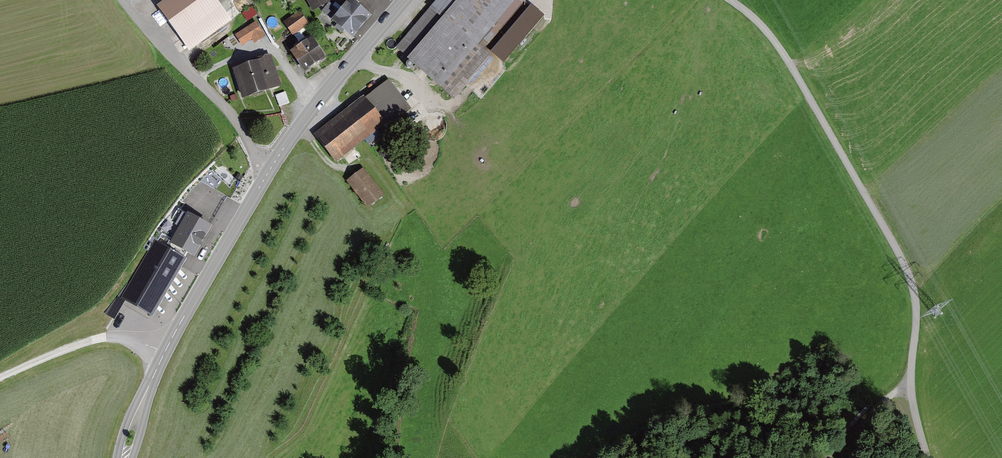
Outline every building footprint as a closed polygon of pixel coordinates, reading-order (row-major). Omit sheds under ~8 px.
[(189,52),(231,22),(215,0),(168,0),(157,8),(189,52)] [(313,12),(330,3),(328,0),(306,0),(313,12)] [(350,0),(331,23),(353,41),(372,18),(350,0)] [(478,46),(517,0),(437,0),(395,49),(408,60),(407,61),(454,101),(491,57),(478,46)] [(493,52),(507,63),(546,14),(532,3),(493,52)] [(252,6),(242,13),(248,22),(258,15),(252,6)] [(283,23),(293,36),(309,25),(300,11),(283,23)] [(256,22),(235,36),(242,47),(252,40),(255,44),(266,37),(256,22)] [(290,53),(304,75),(326,61),(312,39),(290,53)] [(233,70),(242,101),(282,89),(272,58),(233,70)] [(388,80),(365,98),(364,96),(313,136),(336,165),(385,126),(387,129),(412,110),(388,80)] [(287,91),(277,95),(281,106),(291,102),(287,91)] [(346,182),(368,210),(385,197),(363,168),(346,182)] [(191,188),(178,205),(187,212),(200,195),(191,188)] [(181,225),(169,245),(194,259),(206,240),(205,239),(210,230),(189,218),(184,227),(181,225)] [(186,260),(155,242),(121,299),(152,318),(186,260)]
